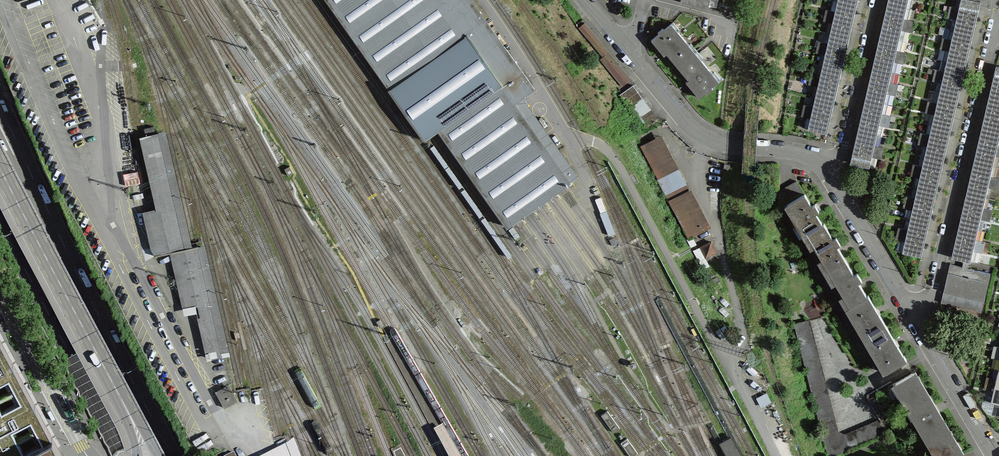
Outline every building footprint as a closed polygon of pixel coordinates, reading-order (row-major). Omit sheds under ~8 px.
[(424,139),(429,136),(433,133),(439,129),(507,226),(514,221),(526,212),(538,204),(549,196),(561,188),(578,176),(523,98),(536,89),(473,0),(326,0),(424,139)] [(694,5),(708,8),(710,0),(695,0),(694,5)] [(890,5),(909,10),(912,0),(891,0),(890,5)] [(981,0),(963,0),(960,12),(980,17),(984,1),(981,0)] [(858,8),(838,2),(835,18),(855,23),(858,8)] [(909,10),(890,5),(886,20),(906,25),(909,10)] [(980,17),(960,12),(957,28),(976,33),(980,17)] [(855,23),(835,18),(831,34),(851,39),(855,23)] [(906,25),(886,20),(882,36),(902,41),(906,25)] [(579,28),(603,57),(608,52),(585,23),(579,28)] [(695,53),(671,24),(664,30),(663,28),(658,32),(659,34),(651,40),(664,56),(666,54),(673,62),(677,67),(695,53)] [(976,33),(957,28),(953,44),(972,49),(976,33)] [(851,39),(831,34),(827,50),(847,55),(851,39)] [(902,41),(882,36),(879,52),(898,57),(902,41)] [(972,49),(953,44),(949,60),(968,65),(972,49)] [(847,55),(827,50),(824,66),(844,71),(847,55)] [(609,52),(600,59),(622,86),(631,79),(620,65),(609,52)] [(898,57),(879,52),(875,68),(894,73),(898,57)] [(688,80),(686,82),(699,97),(706,91),(707,92),(712,88),(711,87),(718,81),(695,53),(677,67),(683,74),(688,80)] [(968,65),(949,60),(946,76),(965,81),(968,65)] [(844,71),(824,66),(820,81),(840,87),(844,71)] [(993,66),(989,82),(998,84),(998,67),(993,66)] [(894,73),(875,68),(871,83),(891,88),(894,73)] [(965,81),(946,76),(942,92),(961,97),(965,81)] [(840,87),(820,81),(816,97),(836,103),(840,87)] [(989,82),(986,98),(998,101),(998,84),(989,82)] [(891,88),(871,83),(868,99),(887,104),(891,88)] [(633,85),(620,94),(629,108),(642,98),(633,85)] [(961,97),(942,92),(938,108),(957,113),(961,97)] [(836,103),(816,97),(813,113),(833,119),(836,103)] [(986,98),(982,114),(998,117),(998,101),(986,98)] [(646,104),(643,99),(633,106),(636,111),(646,104)] [(887,104),(868,99),(864,115),(883,120),(887,104)] [(650,110),(646,104),(636,111),(635,112),(639,117),(650,110)] [(957,113),(938,108),(935,124),(953,129),(957,113)] [(651,110),(641,117),(645,122),(655,116),(651,110)] [(833,119),(813,113),(809,129),(829,135),(833,119)] [(982,114),(979,129),(997,134),(998,124),(998,117),(982,114)] [(883,120),(864,115),(860,131),(880,136),(883,120)] [(655,116),(644,124),(648,129),(659,122),(655,116)] [(953,129),(935,124),(931,140),(950,145),(953,129)] [(997,134),(979,129),(975,145),(993,150),(997,134)] [(153,257),(193,248),(166,131),(139,137),(156,209),(142,212),(153,257)] [(880,136),(860,131),(857,147),(876,152),(880,136)] [(950,145),(931,140),(927,156),(946,161),(950,145)] [(993,150),(975,145),(972,161),(990,165),(993,150)] [(876,152),(857,147),(853,162),(872,167),(876,152)] [(946,161),(927,156),(924,172),(942,177),(946,161)] [(288,158),(280,161),(287,178),(295,175),(288,158)] [(990,165),(972,161),(968,177),(986,181),(990,165)] [(670,201),(689,191),(674,162),(654,171),(670,201)] [(942,177),(924,172),(920,188),(938,193),(942,177)] [(986,181),(968,177),(964,193),(982,197),(986,181)] [(787,204),(805,235),(807,234),(823,225),(822,224),(816,213),(819,211),(816,207),(815,204),(812,206),(797,182),(778,193),(778,209),(787,204)] [(938,193),(920,188),(916,204),(934,209),(938,193)] [(982,197),(964,193),(961,209),(979,213),(982,197)] [(934,209),(916,204),(913,220),(931,225),(934,209)] [(979,213),(961,209),(957,225),(975,229),(979,213)] [(708,227),(701,214),(682,224),(689,238),(708,227)] [(931,225),(913,220),(909,236),(927,241),(931,225)] [(838,240),(836,237),(833,239),(824,224),(822,224),(823,225),(807,234),(828,270),(845,260),(837,246),(840,244),(838,240)] [(975,229),(957,225),(954,241),(971,245),(975,229)] [(927,241),(909,236),(905,252),(923,257),(927,241)] [(971,245),(954,241),(950,257),(968,261),(971,245)] [(712,244),(711,242),(701,247),(706,257),(716,252),(712,244)] [(207,361),(230,356),(204,246),(170,253),(184,316),(196,313),(207,361)] [(859,276),(857,273),(854,275),(845,260),(828,270),(849,307),(867,296),(858,282),(861,280),(859,276)] [(989,273),(948,263),(937,320),(978,329),(989,273)] [(867,339),(887,327),(876,309),(868,295),(867,296),(849,307),(867,339)] [(794,324),(827,455),(834,455),(888,433),(879,419),(844,434),(838,431),(830,403),(809,320),(794,324)] [(887,327),(867,339),(886,371),(906,359),(894,340),(887,327)] [(55,441),(43,418),(31,396),(20,374),(8,352),(0,338),(0,455),(63,455),(55,441)] [(995,370),(991,386),(998,388),(998,371),(995,370)] [(895,383),(938,455),(959,455),(961,455),(932,406),(912,373),(895,383)] [(991,386),(987,402),(998,405),(998,388),(991,386)] [(217,395),(224,408),(237,401),(230,387),(217,395)] [(601,415),(614,432),(620,428),(607,410),(601,415)] [(720,442),(727,455),(743,455),(732,435),(720,442)] [(621,442),(631,455),(633,455),(638,453),(627,438),(621,442)]
